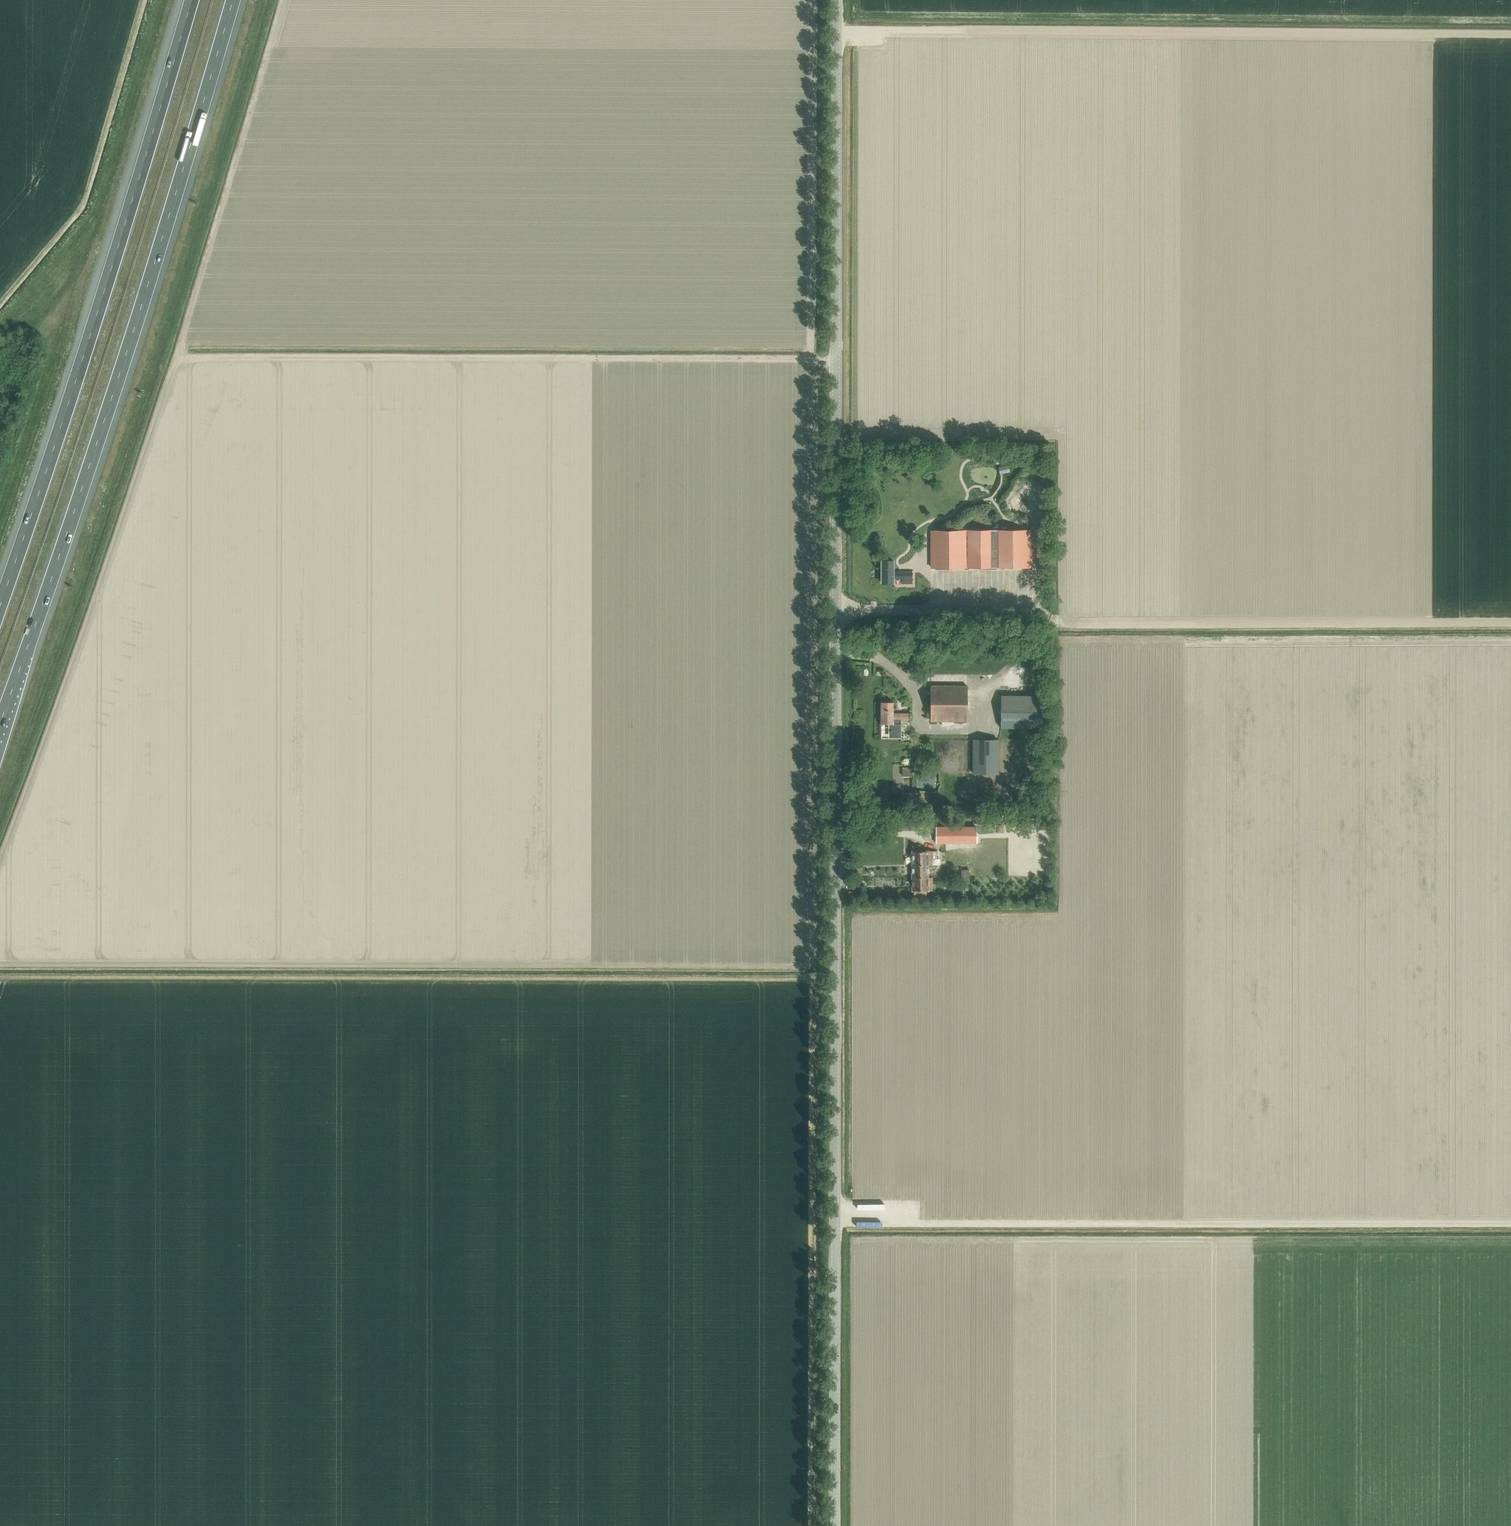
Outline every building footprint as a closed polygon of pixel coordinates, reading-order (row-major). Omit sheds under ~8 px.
[(984,532),(968,532),(968,569),(984,569),(984,568),(1000,568),(1000,531),(984,531),(984,532)] [(1000,568),(1032,568),(1032,531),(1000,531),(1000,568)] [(931,532),(931,569),(968,569),(968,532),(931,532)] [(912,572),(895,572),(895,562),(883,562),(883,584),(895,584),(895,580),(902,580),(902,584),(912,584),(912,572)] [(967,722),(967,686),(932,686),(931,721),(967,722)] [(1045,697),(1001,696),(1001,728),(1045,729),(1045,697)] [(893,714),(893,702),(882,702),(881,724),(891,724),(890,737),(901,737),(902,721),(908,721),(908,714),(893,714)] [(1007,757),(1007,748),(999,748),(999,740),(973,739),(972,774),(999,774),(999,757),(1007,757)] [(936,827),(936,842),(977,842),(977,827),(936,827)] [(928,865),(932,865),(932,859),(936,859),(936,851),(918,851),(918,846),(912,846),(912,851),(912,864),(928,865)] [(928,878),(928,865),(912,864),(912,878),(928,878)] [(928,891),(928,878),(912,878),(912,891),(914,891),(914,898),(926,898),(926,891),(928,891)]
